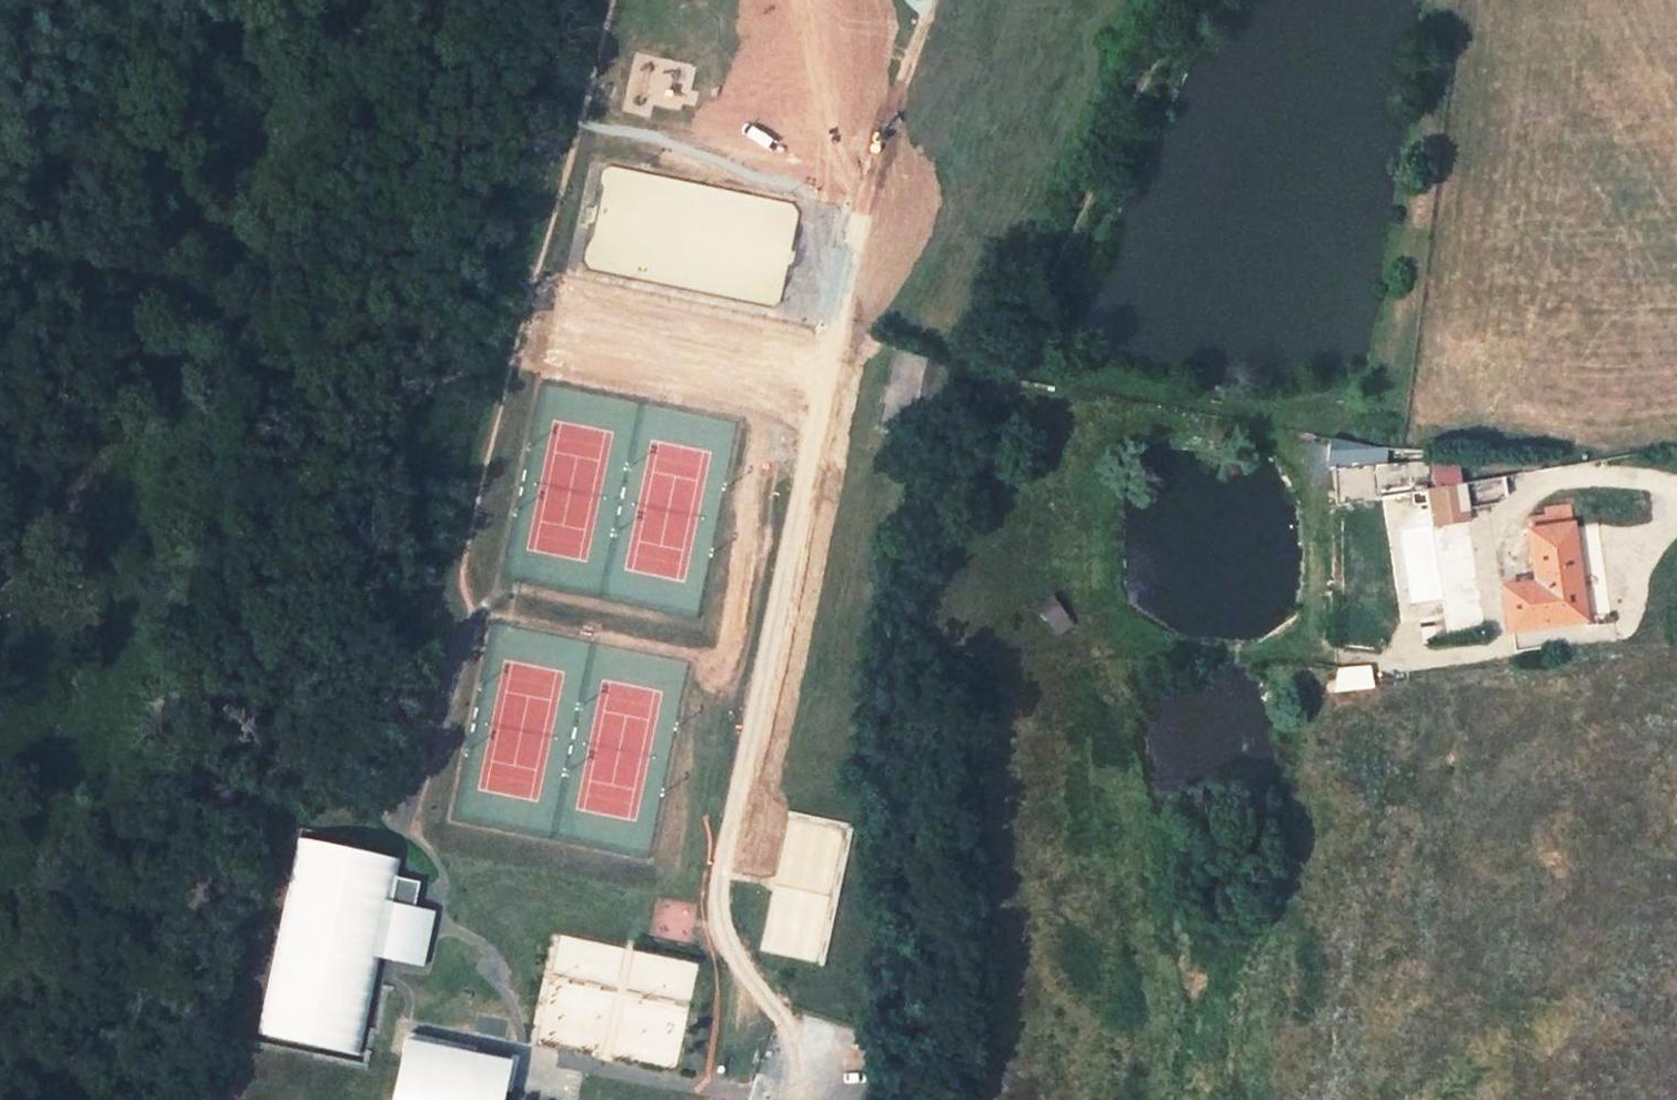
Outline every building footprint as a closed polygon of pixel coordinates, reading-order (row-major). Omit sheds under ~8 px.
[(1336,502),(1462,483),(1459,461),(1335,467),(1336,502)] [(1465,522),(1470,521),(1465,485),(1459,486),(1465,522)] [(1426,490),(1449,638),(1482,633),(1465,522),(1459,486),(1426,490)] [(1530,519),(1532,531),(1572,525),(1573,525),(1570,505),(1544,509),(1545,516),(1530,519)] [(1530,531),(1538,583),(1505,588),(1511,629),(1516,628),(1520,651),(1544,647),(1545,651),(1615,642),(1613,623),(1587,627),(1572,525),(1532,531),(1530,531)] [(391,902),(396,877),(400,859),(299,839),(258,1034),(359,1055),(379,957),(385,929),(391,902)] [(396,877),(391,902),(415,907),(420,882),(396,877)] [(391,902),(385,929),(429,938),(434,911),(415,907),(391,902)] [(385,929),(379,957),(423,966),(429,938),(385,929)] [(510,1062),(475,1054),(476,1048),(451,1043),(450,1049),(428,1044),(429,1038),(408,1034),(394,1099),(502,1099),(505,1090),(502,1090),(504,1081),(506,1082),(510,1062)] [(450,1049),(451,1043),(429,1038),(428,1044),(450,1049)] [(512,1055),(510,1062),(506,1082),(504,1081),(502,1090),(505,1090),(511,1091),(519,1057),(512,1055)]
